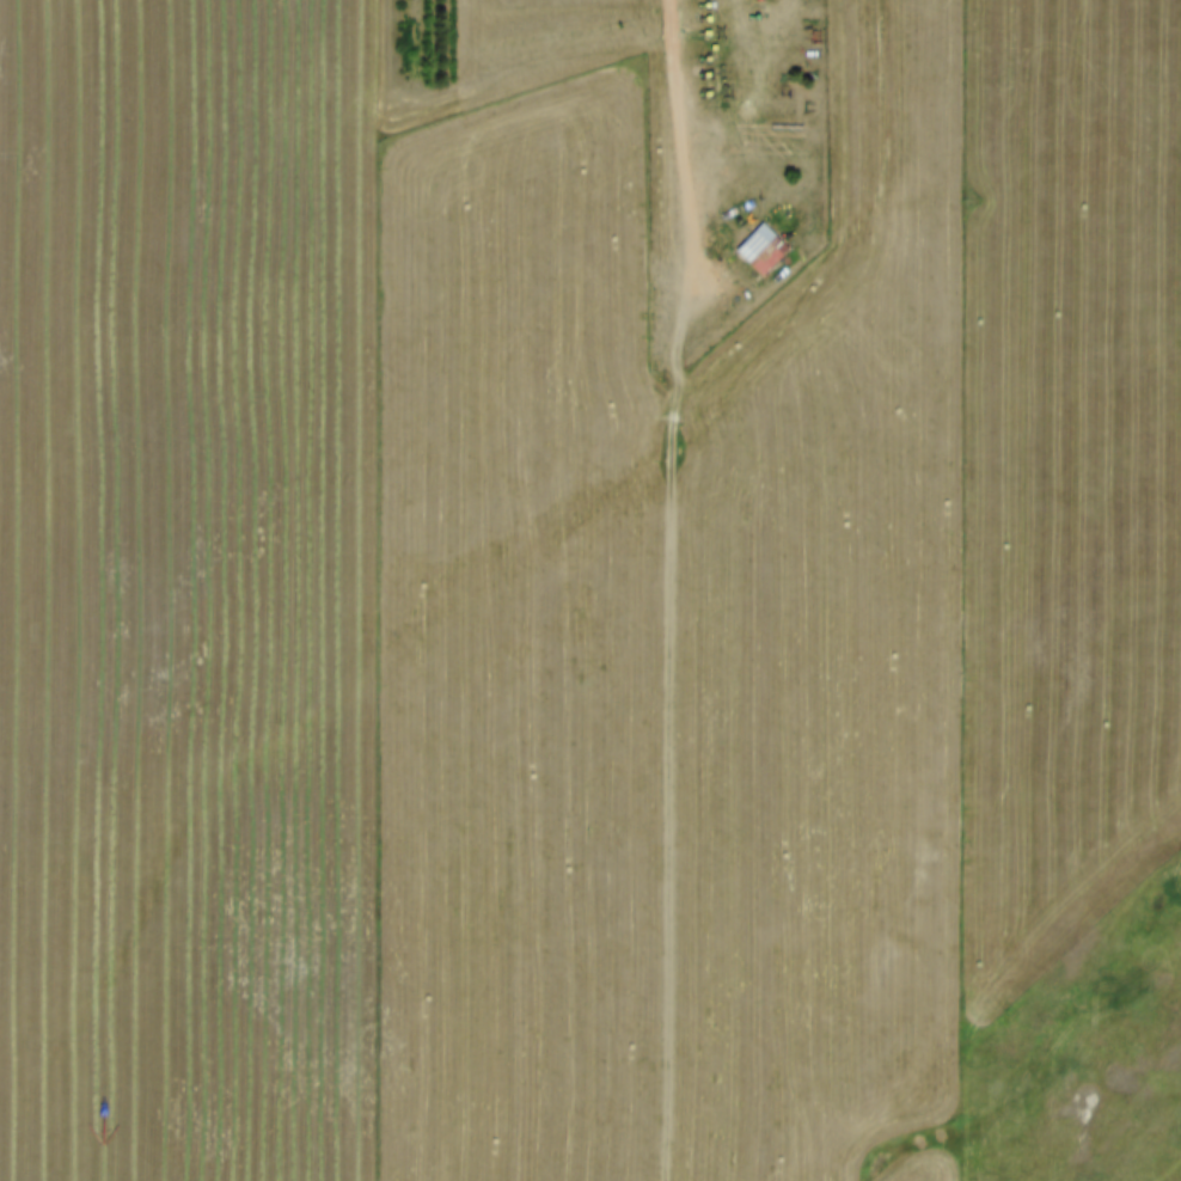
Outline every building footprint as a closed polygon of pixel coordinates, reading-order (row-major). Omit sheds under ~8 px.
[(737,241),(764,267),(790,239),(764,213),(737,241)]
